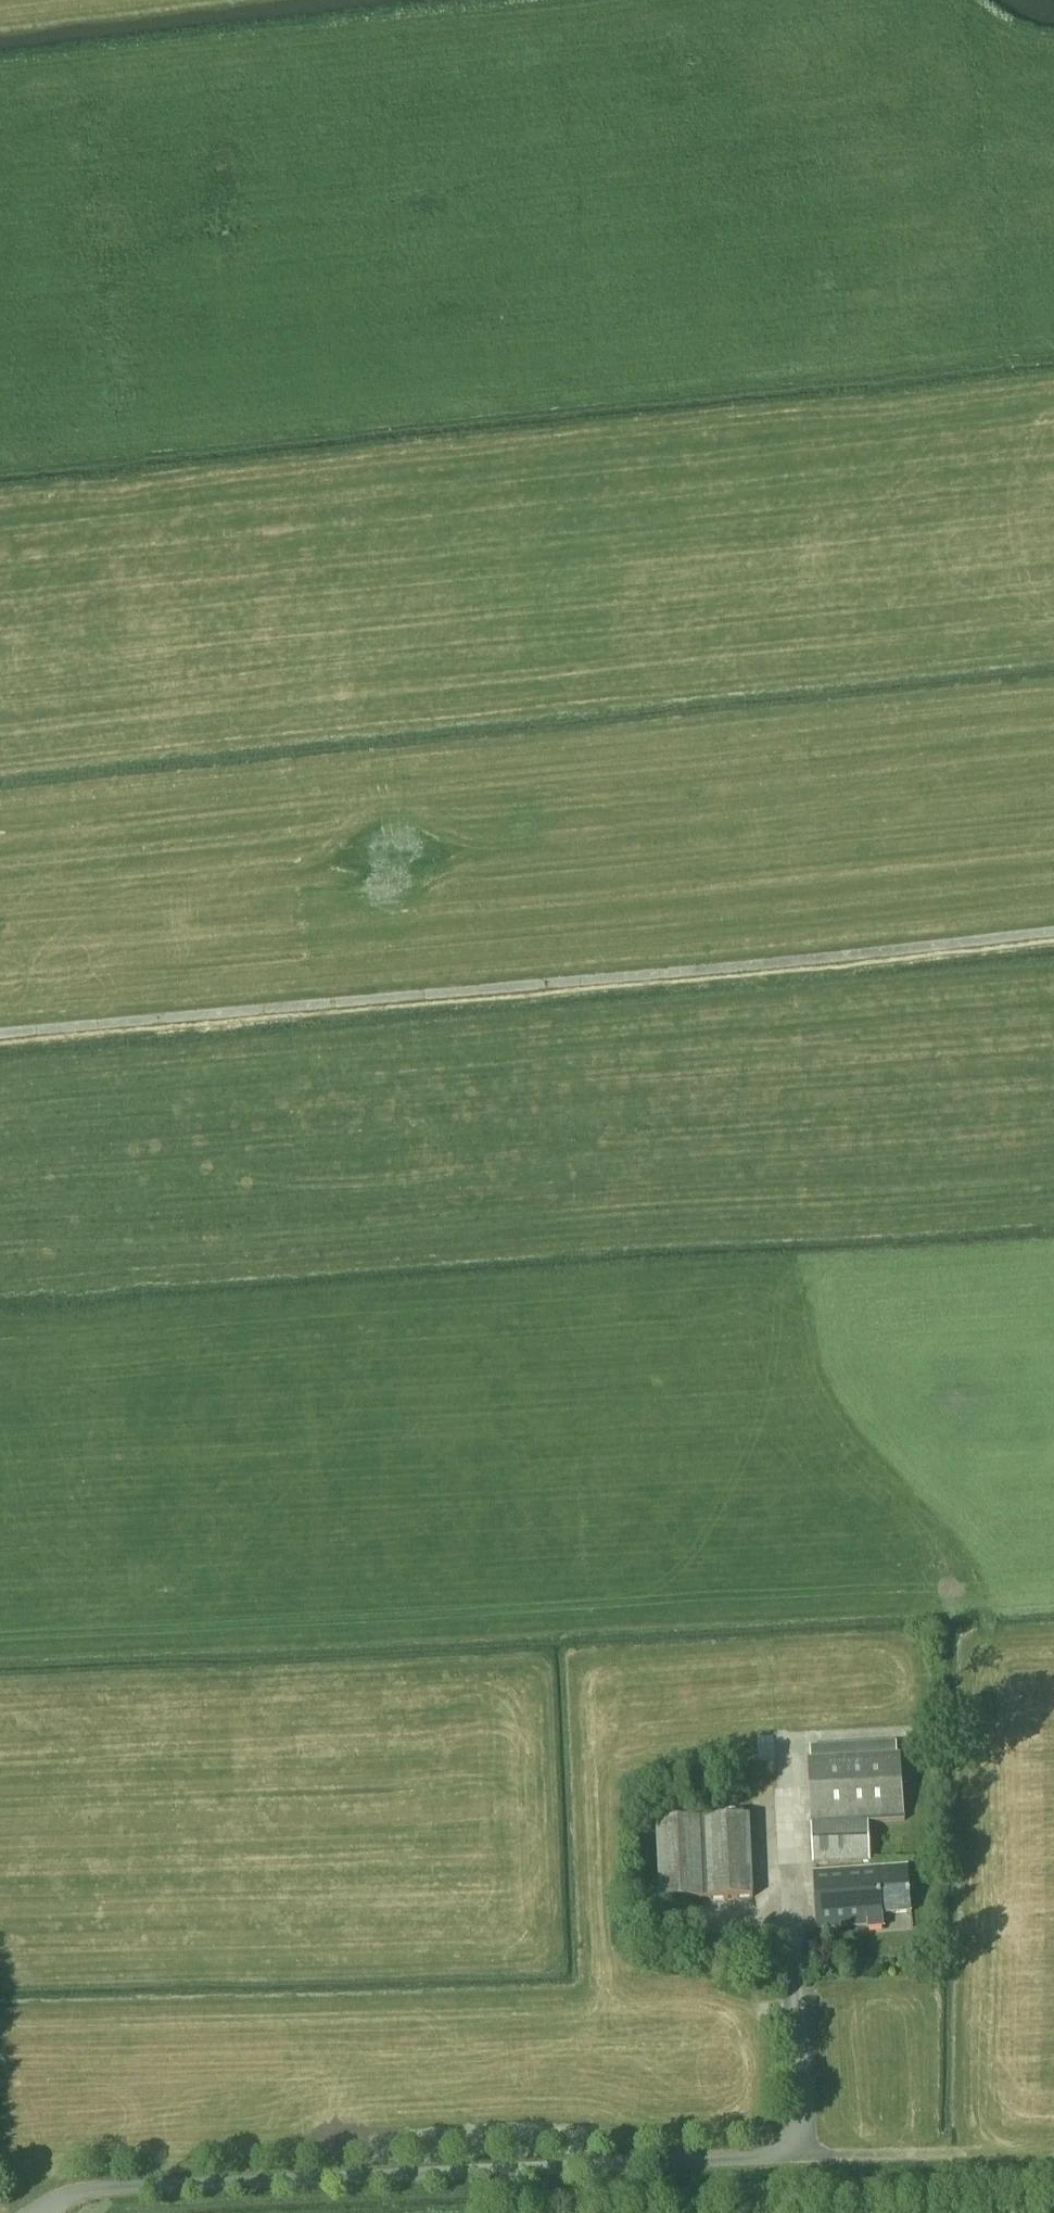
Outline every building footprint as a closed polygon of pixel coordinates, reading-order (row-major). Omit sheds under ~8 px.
[(905,1820),(900,1755),(807,1760),(813,1863),(870,1860),(868,1822),(905,1820)] [(753,1897),(749,1817),(656,1821),(660,1902),(753,1897)] [(911,1912),(908,1866),(813,1873),(816,1929),(867,1925),(867,1928),(884,1927),(883,1914),(911,1912)]
